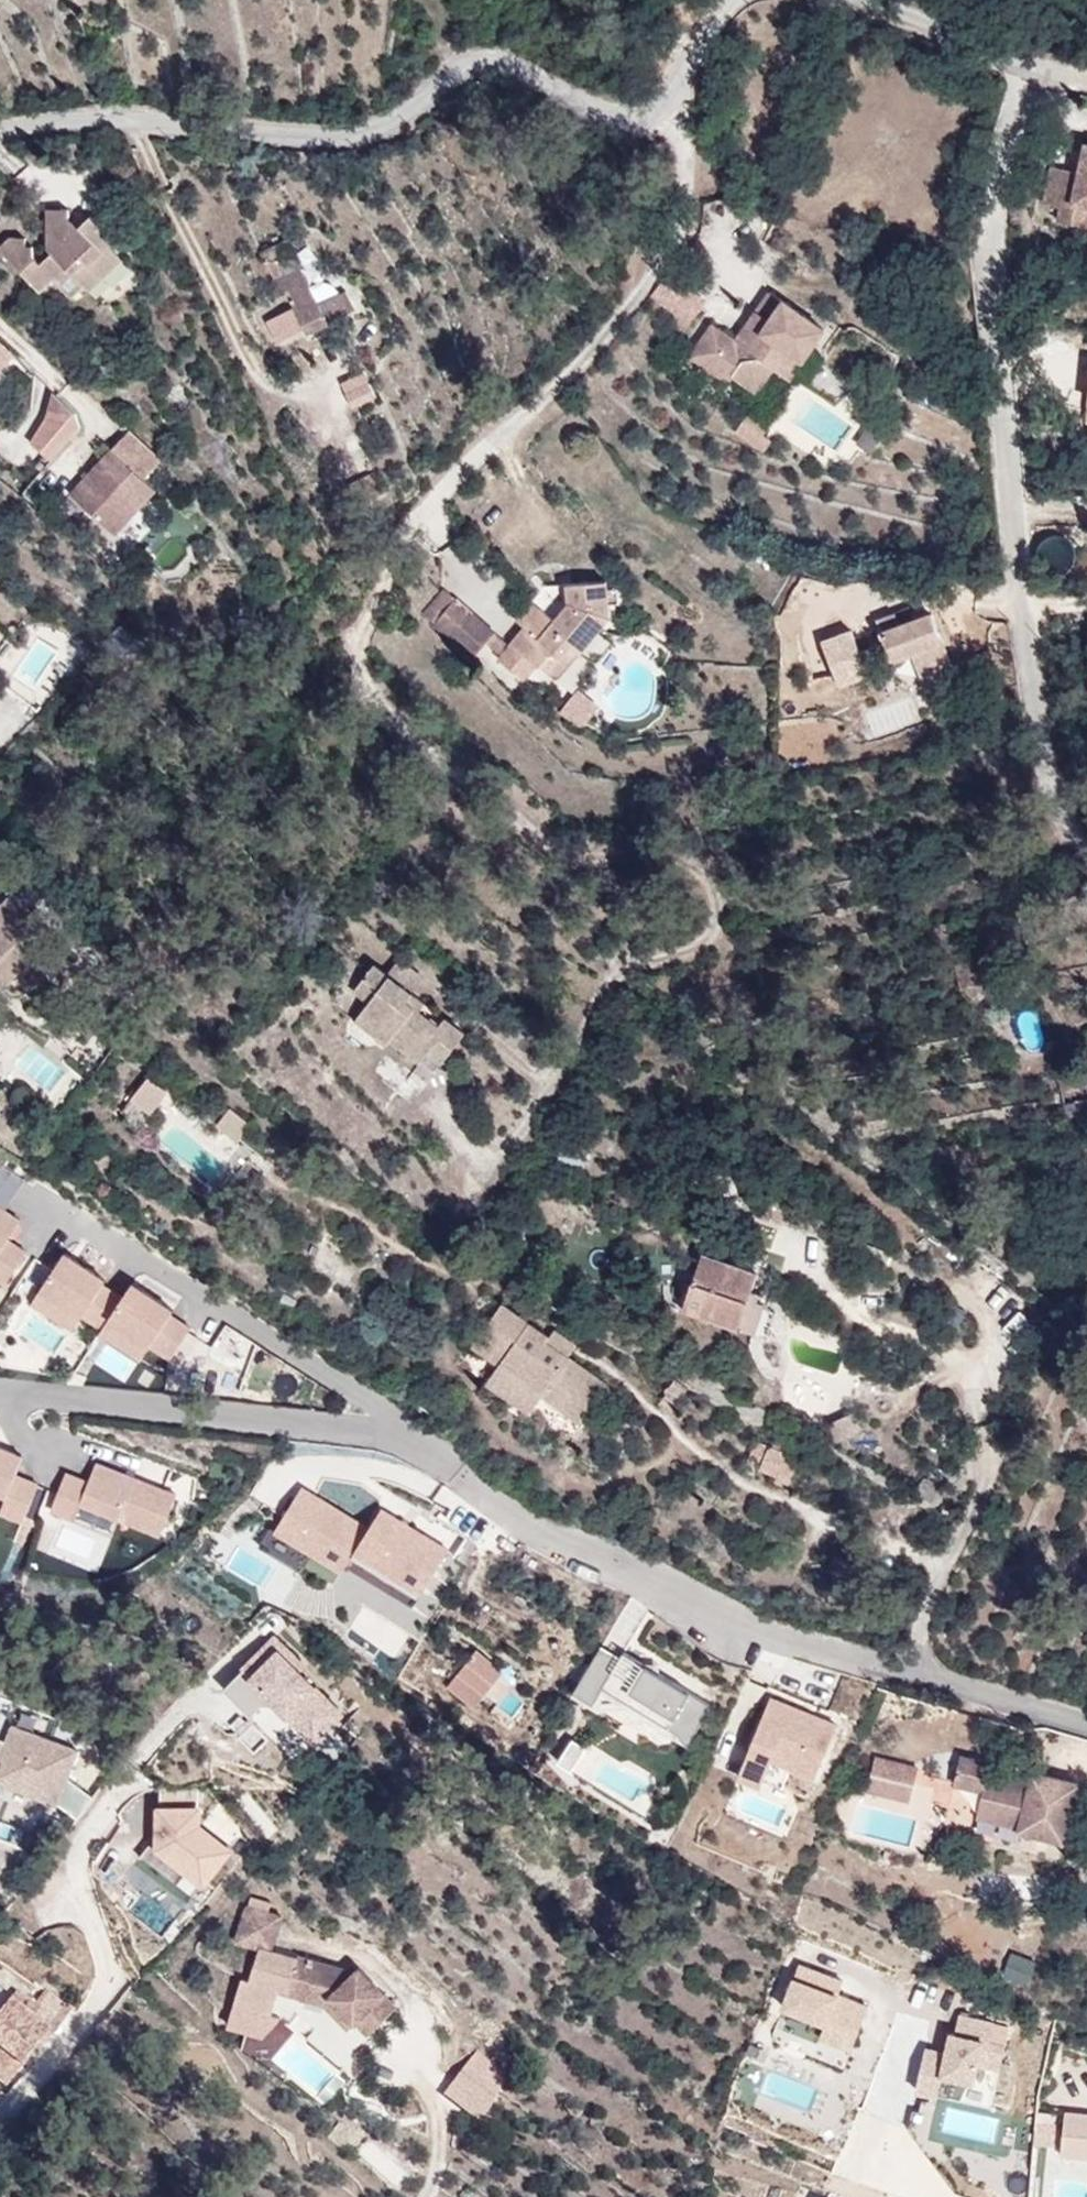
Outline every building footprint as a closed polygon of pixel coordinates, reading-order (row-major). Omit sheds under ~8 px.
[(82,157),(76,143),(65,142),(65,157),(82,157)] [(1086,144),(1080,173),(1052,167),(1044,204),(1062,208),(1059,222),(1086,228),(1086,145),(1086,144)] [(109,245),(115,240),(92,215),(79,228),(85,234),(79,239),(69,229),(69,217),(69,208),(47,208),(48,248),(52,253),(40,265),(34,257),(33,247),(26,247),(26,237),(12,236),(0,248),(0,249),(40,292),(53,279),(71,298),(84,286),(89,292),(123,260),(109,245)] [(85,234),(79,228),(69,217),(69,229),(79,239),(85,234)] [(278,256),(273,245),(260,251),(265,262),(267,262),(275,257),(278,256)] [(283,277),(275,257),(267,262),(276,281),(277,280),(283,277)] [(311,287),(301,268),(283,277),(277,280),(287,300),(291,299),(295,307),(268,321),(278,343),(305,328),(308,333),(356,309),(347,291),(342,293),(333,284),(322,281),(311,287)] [(121,271),(99,283),(107,299),(129,287),(121,271)] [(810,350),(824,329),(770,293),(746,327),(760,336),(754,344),(743,346),(736,341),(712,325),(692,356),(729,382),(733,376),(757,391),(773,368),(783,375),(803,345),(810,350)] [(760,336),(746,327),(736,341),(743,346),(754,344),(760,336)] [(12,351),(0,339),(0,364),(12,351)] [(789,380),(810,350),(803,345),(783,375),(789,380)] [(343,405),(372,403),(371,376),(342,378),(343,405)] [(52,452),(82,417),(61,397),(30,433),(52,452)] [(358,421),(384,409),(378,398),(353,410),(358,421)] [(768,427),(748,413),(735,432),(764,452),(771,441),(763,436),(768,427)] [(156,490),(144,479),(161,460),(129,431),(71,494),(116,535),(156,490)] [(1086,569),(1086,551),(1078,551),(1079,569),(1086,569)] [(581,653),(610,617),(607,581),(568,584),(570,603),(555,620),(540,608),(524,628),(509,646),(500,656),(498,659),(525,682),(539,665),(550,651),(561,660),(572,645),(581,653)] [(433,625),(454,600),(445,593),(424,618),(433,625)] [(524,628),(540,608),(532,601),(515,620),(524,628)] [(931,614),(928,606),(911,609),(911,610),(912,611),(913,613),(915,617),(916,619),(931,614)] [(949,661),(931,614),(916,619),(915,617),(913,613),(912,611),(911,610),(911,609),(909,608),(877,620),(892,660),(910,653),(918,673),(949,661)] [(509,646),(469,613),(448,638),(472,659),(485,643),(500,656),(509,646)] [(557,681),(581,653),(572,645),(561,660),(550,651),(539,665),(557,681)] [(918,673),(910,653),(892,660),(899,680),(918,673)] [(580,730),(600,708),(578,690),(559,712),(580,730)] [(870,734),(919,723),(913,698),(864,709),(870,734)] [(0,844),(0,867),(12,856),(0,844)] [(424,978),(399,959),(388,974),(413,994),(424,978)] [(388,974),(375,964),(355,991),(371,1001),(362,1012),(377,1024),(371,1031),(388,1044),(391,1040),(421,1062),(428,1052),(442,1063),(465,1032),(444,1017),(439,1025),(420,1011),(426,1003),(413,994),(388,974)] [(377,1024),(362,1012),(356,1019),(371,1031),(377,1024)] [(150,1113),(167,1091),(149,1077),(132,1098),(150,1113)] [(1064,1105),(1069,1132),(1086,1128),(1086,1101),(1064,1105)] [(251,1124),(231,1107),(218,1124),(238,1142),(251,1124)] [(585,1168),(587,1148),(560,1147),(557,1166),(585,1168)] [(6,1283),(26,1252),(8,1240),(20,1221),(0,1208),(0,1280),(6,1283)] [(124,1298),(103,1284),(106,1280),(66,1253),(43,1287),(84,1314),(104,1328),(124,1298)] [(740,1327),(758,1274),(703,1254),(694,1281),(693,1281),(684,1308),(740,1327)] [(191,1328),(171,1315),(174,1310),(133,1283),(124,1298),(111,1317),(152,1344),(172,1358),(191,1328)] [(84,1314),(43,1287),(34,1301),(75,1328),(84,1314)] [(755,1334),(766,1304),(758,1301),(760,1294),(752,1291),(739,1329),(755,1334)] [(568,1357),(546,1342),(550,1337),(501,1304),(472,1343),(500,1363),(544,1394),(581,1421),(607,1384),(568,1357)] [(152,1344),(111,1317),(104,1328),(102,1331),(142,1358),(152,1344)] [(578,1344),(556,1328),(550,1337),(546,1342),(568,1357),(578,1344)] [(531,1412),(544,1394),(500,1363),(487,1381),(531,1412)] [(673,1410),(689,1387),(677,1379),(661,1402),(673,1410)] [(861,1430),(853,1412),(828,1423),(836,1442),(861,1430)] [(799,1454),(789,1451),(791,1447),(775,1441),(773,1447),(756,1439),(749,1457),(763,1462),(761,1469),(777,1475),(775,1480),(788,1485),(796,1465),(795,1464),(799,1454)] [(24,1454),(0,1445),(0,1490),(9,1494),(3,1509),(25,1518),(40,1482),(17,1473),(24,1454)] [(162,1533),(178,1494),(98,1462),(91,1480),(68,1471),(53,1507),(76,1516),(82,1501),(162,1533)] [(343,1572),(347,1565),(356,1550),(369,1529),(302,1487),(276,1530),(343,1572)] [(369,1529),(356,1550),(422,1592),(449,1550),(382,1508),(369,1529)] [(356,1550),(347,1565),(414,1606),(422,1592),(356,1550)] [(220,1687),(247,1716),(267,1696),(286,1716),(289,1713),(302,1727),(326,1704),(296,1673),(301,1668),(271,1638),(220,1687)] [(621,1659),(602,1648),(575,1692),(595,1704),(602,1692),(625,1700),(680,1733),(682,1742),(687,1744),(711,1704),(625,1652),(621,1659)] [(750,1755),(753,1756),(740,1784),(760,1793),(773,1763),(819,1779),(839,1723),(769,1699),(750,1755)] [(302,1727),(289,1713),(286,1716),(310,1741),(336,1715),(326,1704),(302,1727)] [(12,1726),(6,1742),(0,1758),(0,1774),(16,1780),(13,1788),(36,1796),(39,1789),(60,1797),(77,1751),(12,1726)] [(575,1770),(584,1749),(571,1743),(561,1763),(575,1770)] [(1065,1840),(1078,1783),(1033,1772),(1029,1788),(988,1779),(992,1762),(962,1756),(955,1783),(984,1789),(978,1816),(1021,1825),(1020,1830),(1065,1840)] [(904,1782),(908,1766),(876,1758),(872,1774),(904,1782)] [(914,1785),(918,1768),(908,1766),(904,1782),(914,1785)] [(0,1774),(0,1782),(13,1788),(16,1780),(0,1774)] [(910,1802),(914,1785),(872,1774),(868,1791),(910,1802)] [(1029,1788),(1031,1778),(1011,1774),(1008,1783),(1029,1788)] [(196,1826),(196,1787),(159,1787),(161,1831),(143,1856),(194,1895),(228,1850),(196,1826)] [(60,1797),(39,1789),(36,1796),(57,1804),(60,1797)] [(912,1848),(918,1819),(860,1802),(852,1835),(912,1848)] [(346,1970),(298,1956),(297,1959),(271,1951),(281,1916),(268,1912),(272,1902),(252,1897),(249,1906),(247,1906),(237,1940),(260,1948),(251,1979),(243,1977),(235,2004),(272,2015),(279,1991),(280,1987),(334,2003),(354,2023),(368,2036),(396,2007),(358,1969),(354,1973),(346,1970)] [(1011,1952),(1000,1977),(1027,1988),(1037,1963),(1011,1952)] [(358,1969),(352,1963),(346,1970),(354,1973),(358,1969)] [(781,2015),(824,2032),(821,2042),(850,2053),(868,2005),(844,1995),(848,1985),(800,1966),(781,2015)] [(354,2023),(334,2003),(280,1987),(279,1991),(324,2004),(349,2029),(354,2023)] [(52,2034),(71,2010),(46,1989),(34,2004),(39,2008),(32,2018),(52,2034)] [(5,2086),(30,2055),(34,2058),(52,2034),(32,2018),(39,2008),(34,2004),(17,1990),(0,2011),(0,2082),(5,2086)] [(264,2036),(282,2017),(272,2015),(235,2004),(229,2025),(264,2036)] [(981,2070),(1004,2074),(1008,2050),(992,2047),(997,2025),(959,2018),(956,2037),(950,2036),(948,2054),(928,2049),(918,2095),(941,2100),(945,2083),(979,2087),(981,2070)] [(902,2083),(916,2085),(923,2047),(909,2044),(902,2083)] [(496,2086),(477,2070),(463,2087),(483,2102),(496,2086)] [(1066,2112),(1061,2154),(1086,2157),(1086,2114),(1066,2112)]
